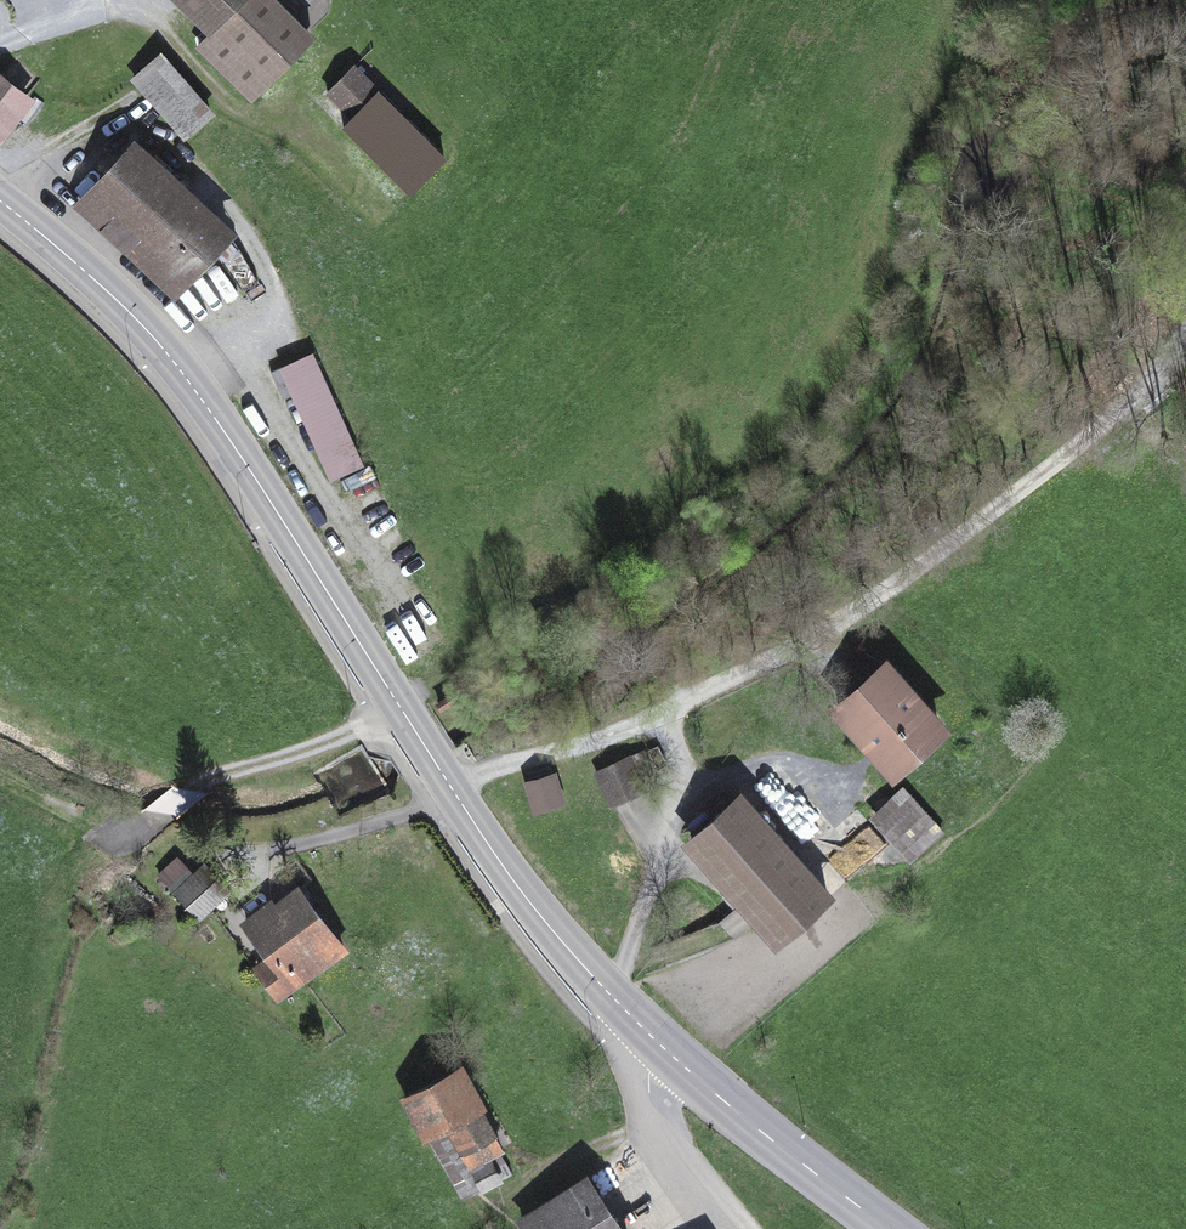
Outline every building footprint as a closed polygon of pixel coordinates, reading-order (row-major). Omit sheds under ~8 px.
[(253,98),(313,38),(274,0),(193,0),(219,25),(199,45),(253,98)] [(211,114),(162,59),(135,83),(183,138),(211,114)] [(409,192),(445,157),(353,66),(328,92),(353,117),(344,127),(409,192)] [(28,98),(0,76),(0,134),(28,98)] [(85,200),(132,244),(182,189),(135,146),(85,200)] [(229,233),(182,189),(132,244),(126,250),(173,294),(205,259),(229,233)] [(229,233),(205,259),(211,264),(217,257),(244,292),(258,283),(229,233)] [(283,366),(334,479),(364,465),(313,353),(283,366)] [(838,708),(892,768),(939,726),(886,666),(838,708)] [(639,778),(652,772),(642,750),(596,772),(612,805),(645,789),(639,778)] [(528,783),(536,809),(561,801),(553,776),(528,783)] [(917,863),(952,831),(909,786),(875,818),(917,863)] [(761,916),(781,938),(827,898),(758,820),(738,797),(691,838),(735,887),(725,896),(751,925),(761,916)] [(228,889),(205,865),(194,876),(177,859),(159,876),(199,917),(228,889)] [(259,970),(279,996),(343,949),(299,890),(276,907),(273,903),(247,923),(274,959),(259,970)] [(500,1178),(488,1157),(501,1149),(456,1069),(444,1076),(434,1059),(423,1065),(432,1082),(406,1097),(463,1198),(500,1178)] [(586,1178),(523,1221),(528,1228),(620,1228),(586,1178)]
